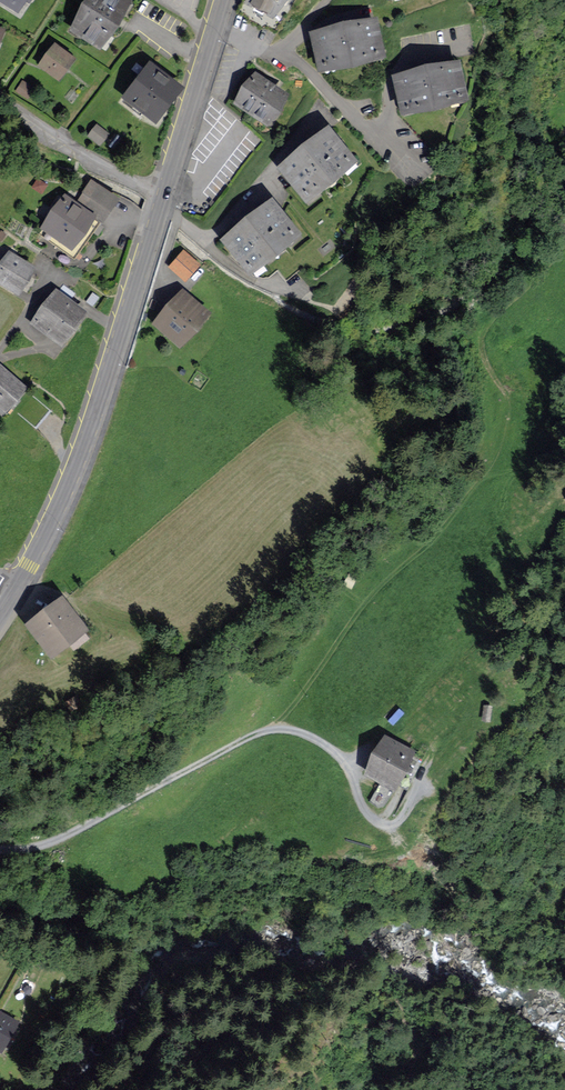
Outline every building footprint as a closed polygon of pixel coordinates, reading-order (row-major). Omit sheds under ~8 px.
[(17,14),(26,0),(30,3),(32,0),(0,0),(0,3),(17,14)] [(68,28),(101,48),(131,0),(85,0),(68,28)] [(275,17),(289,0),(242,0),(242,1),(275,17)] [(385,55),(376,19),(312,35),(321,71),(385,55)] [(76,57),(54,42),(38,65),(59,80),(76,57)] [(185,86),(147,59),(119,98),(157,125),(185,86)] [(469,98),(460,60),(393,77),(403,114),(469,98)] [(294,95),(255,69),(233,103),(273,129),(294,95)] [(35,88),(22,80),(15,91),(28,99),(35,88)] [(363,163),(332,124),(277,167),(308,207),(363,163)] [(113,136),(100,126),(91,138),(105,148),(113,136)] [(120,199),(90,178),(75,200),(64,192),(38,229),(73,253),(98,219),(103,223),(120,199)] [(303,232),(272,195),(221,236),(251,274),(303,232)] [(184,247),(183,248),(167,265),(185,282),(202,264),(184,247)] [(9,250),(0,266),(0,284),(21,296),(38,267),(9,250)] [(89,314),(56,288),(30,322),(63,347),(89,314)] [(211,313),(183,288),(152,324),(180,349),(211,313)] [(1,364),(0,365),(0,409),(6,415),(29,391),(1,364)] [(89,629),(64,596),(25,624),(50,659),(69,645),(73,651),(90,639),(85,632),(89,629)] [(487,702),(484,719),(492,720),(495,704),(487,702)] [(416,752),(381,734),(362,770),(397,788),(416,752)] [(383,806),(391,789),(378,783),(370,800),(383,806)] [(0,1013),(0,1051),(3,1052),(18,1023),(0,1013)]
